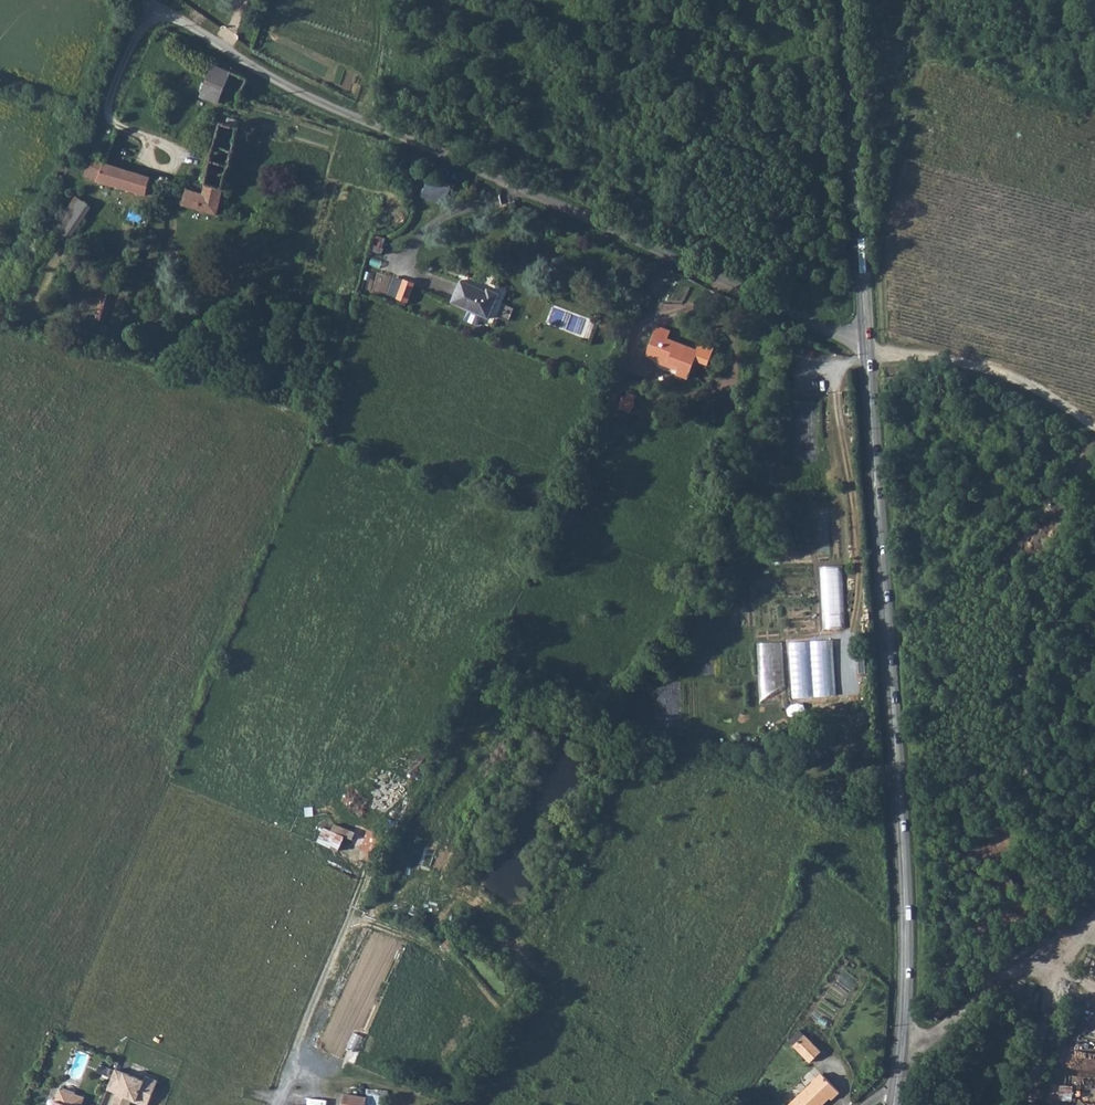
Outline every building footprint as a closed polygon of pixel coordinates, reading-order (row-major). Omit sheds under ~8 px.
[(200,95),(218,101),(231,73),(212,65),(200,95)] [(114,132),(103,163),(127,170),(138,140),(114,132)] [(103,163),(93,160),(91,165),(88,164),(84,176),(119,187),(153,196),(157,181),(157,179),(127,170),(103,163)] [(453,185),(437,179),(434,188),(450,195),(453,185)] [(187,189),(184,206),(228,217),(233,192),(205,184),(203,193),(187,189)] [(72,242),(89,202),(73,195),(56,235),(72,242)] [(129,211),(127,219),(145,224),(147,216),(129,211)] [(406,277),(399,297),(409,300),(416,281),(406,277)] [(464,280),(455,301),(491,315),(500,291),(491,287),(489,290),(464,280)] [(107,293),(105,311),(112,312),(114,294),(107,293)] [(657,322),(647,352),(680,363),(677,371),(691,375),(700,347),(668,336),(670,327),(657,322)] [(622,393),(617,405),(629,410),(636,392),(629,389),(627,395),(622,393)] [(824,627),(844,627),(845,565),(824,565),(824,627)] [(806,689),(827,689),(828,638),(806,638),(806,689)] [(760,702),(786,702),(785,641),(760,641),(760,702)] [(336,822),(333,830),(324,826),(318,841),(340,850),(346,835),(353,838),(356,831),(336,822)] [(795,1045),(811,1062),(822,1051),(806,1034),(795,1045)] [(98,1074),(105,1077),(109,1067),(102,1064),(98,1074)] [(112,1066),(104,1086),(113,1089),(107,1104),(125,1104),(128,1095),(132,1097),(132,1099),(144,1103),(154,1077),(142,1072),(140,1077),(112,1066)] [(789,1104),(823,1104),(831,1097),(832,1099),(840,1092),(822,1073),(789,1104)] [(81,1094),(57,1085),(50,1104),(78,1104),(81,1094)] [(367,1104),(388,1104),(389,1089),(368,1088),(367,1104)] [(339,1104),(360,1104),(361,1092),(340,1091),(339,1104)]
